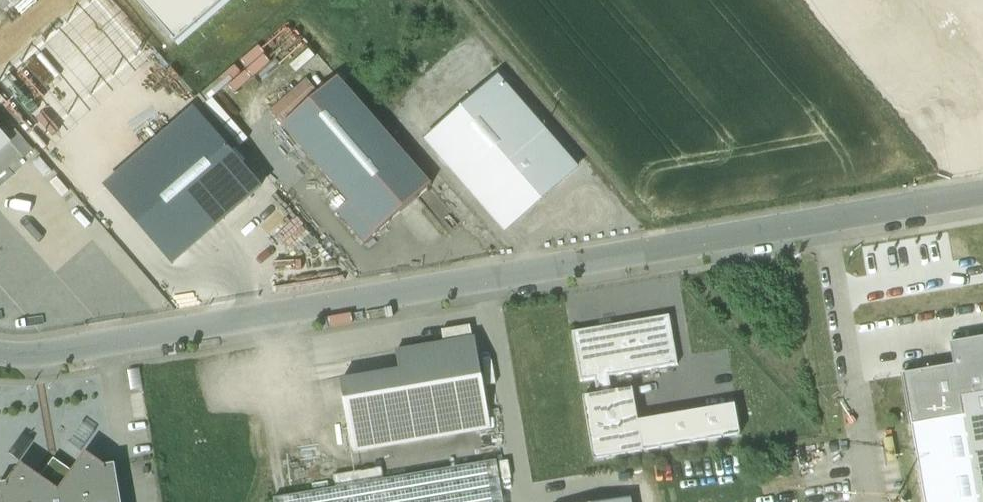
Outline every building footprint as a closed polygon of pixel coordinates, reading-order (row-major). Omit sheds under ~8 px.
[(8,9),(19,0),(0,0),(8,9)] [(176,46),(227,0),(138,0),(176,46)] [(339,217),(364,244),(439,177),(341,70),(283,122),(355,202),(339,217)] [(577,170),(497,79),(425,141),(505,232),(577,170)] [(194,112),(105,190),(172,266),(261,188),(194,112)] [(0,132),(0,156),(12,145),(0,132)] [(313,271),(332,257),(309,226),(290,239),(313,271)] [(597,396),(612,394),(609,378),(677,366),(669,317),(572,334),(581,383),(595,380),(597,396)] [(419,370),(399,373),(340,383),(351,443),(489,419),(475,340),(415,350),(419,370)] [(419,370),(415,350),(396,353),(399,373),(419,370)] [(612,394),(597,396),(583,399),(594,462),(643,453),(638,423),(632,390),(612,394)] [(959,399),(977,501),(982,501),(982,395),(959,399)] [(638,423),(643,453),(740,437),(735,407),(638,423)] [(489,419),(351,443),(353,455),(491,432),(489,419)] [(59,494),(40,480),(21,466),(8,485),(0,487),(0,499),(0,501),(122,501),(116,467),(106,469),(86,455),(73,474),(59,494)] [(54,461),(40,480),(59,494),(73,474),(54,461)] [(274,501),(503,501),(496,462),(274,501)]
